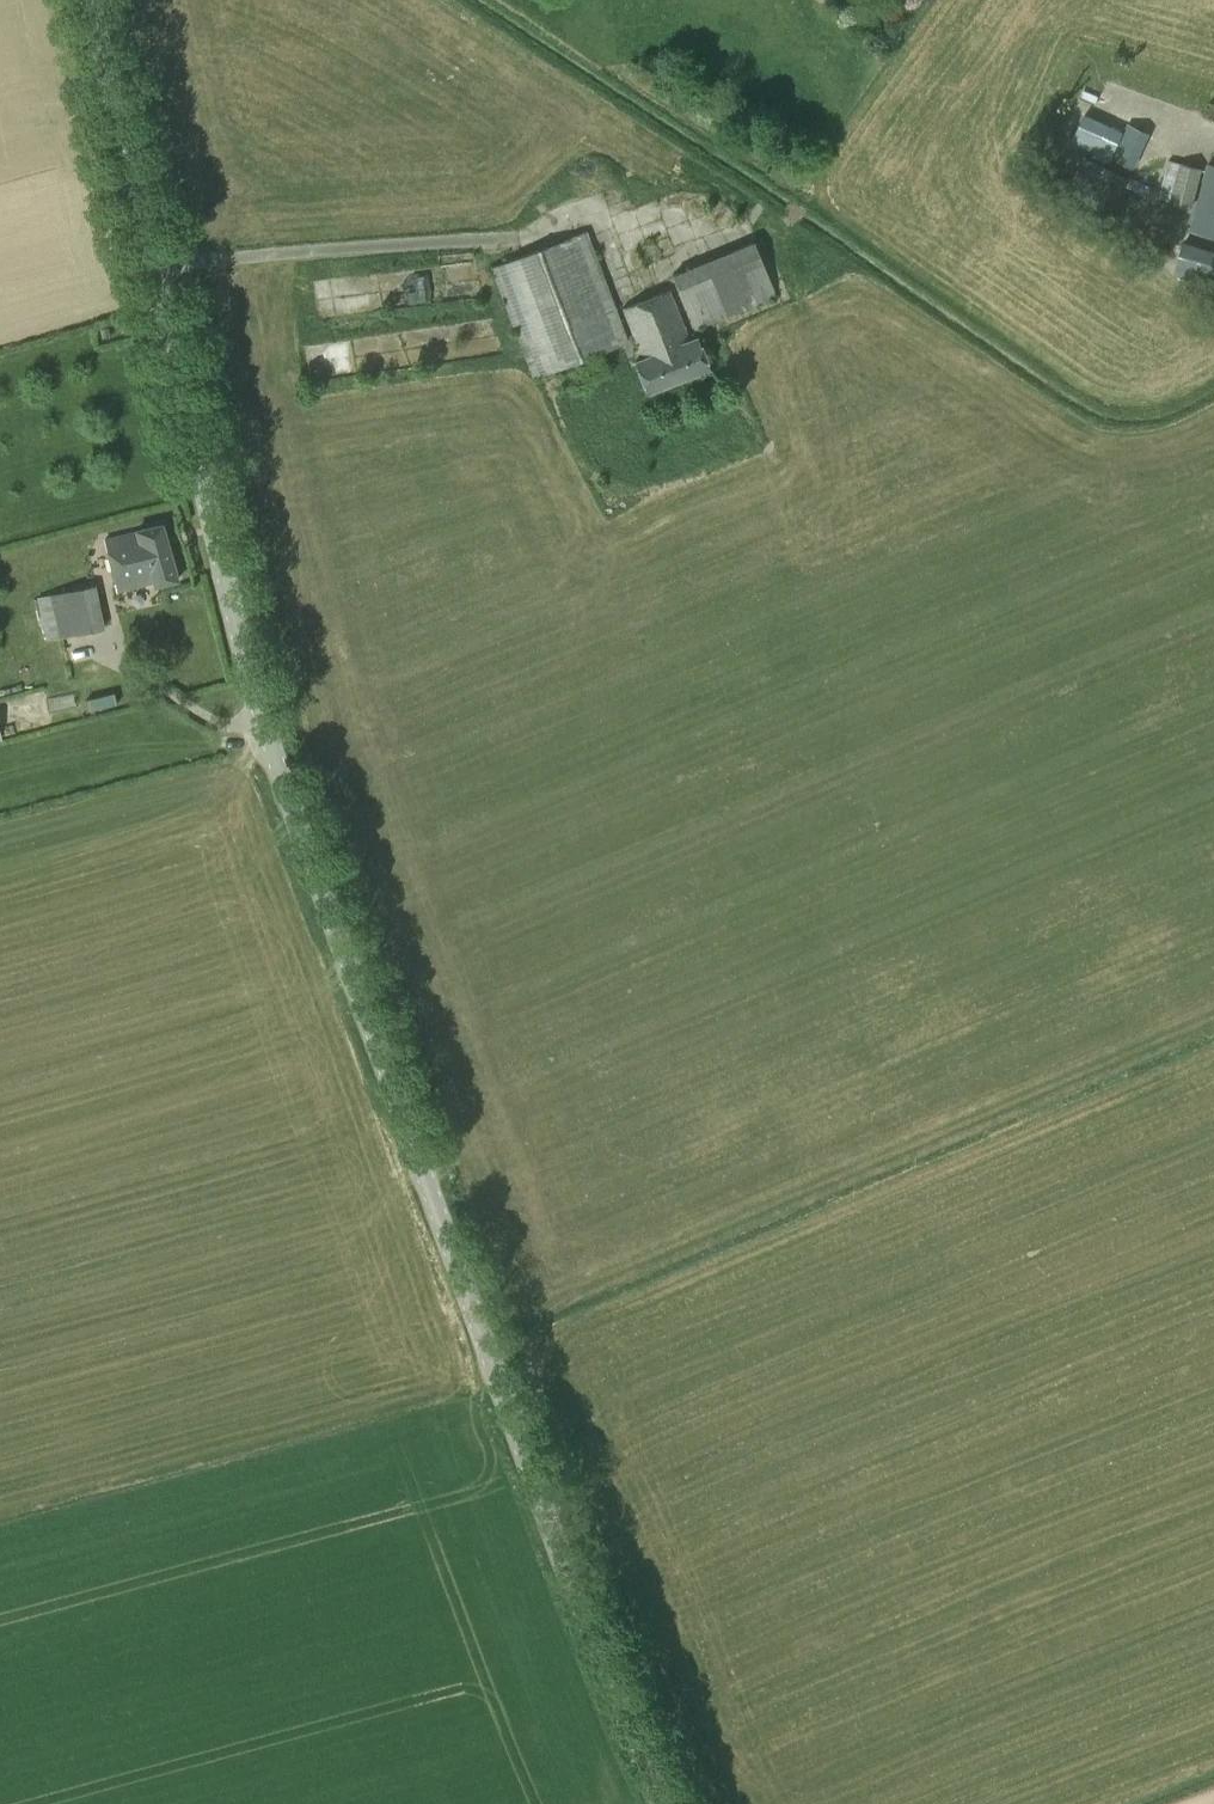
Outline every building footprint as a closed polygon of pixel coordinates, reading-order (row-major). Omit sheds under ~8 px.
[(1097,152),(1109,125),(1084,114),(1072,141),(1097,152)] [(1125,136),(1146,146),(1154,130),(1134,120),(1125,136)] [(1115,145),(1110,156),(1134,167),(1139,156),(1115,145)] [(1119,196),(1128,179),(1082,155),(1074,172),(1119,196)] [(1192,207),(1203,167),(1169,158),(1159,197),(1171,200),(1170,201),(1192,207)] [(1208,162),(1190,228),(1213,235),(1213,164),(1208,162)] [(532,378),(628,341),(586,231),(490,267),(532,378)] [(701,317),(784,293),(768,240),(685,265),(701,317)] [(1183,240),(1173,274),(1213,286),(1213,250),(1183,240)] [(689,342),(670,291),(624,309),(643,359),(636,361),(648,391),(708,368),(697,339),(689,342)] [(155,584),(176,579),(163,524),(105,537),(117,589),(154,581),(155,584)] [(46,640),(104,627),(94,584),(37,597),(46,640)]
